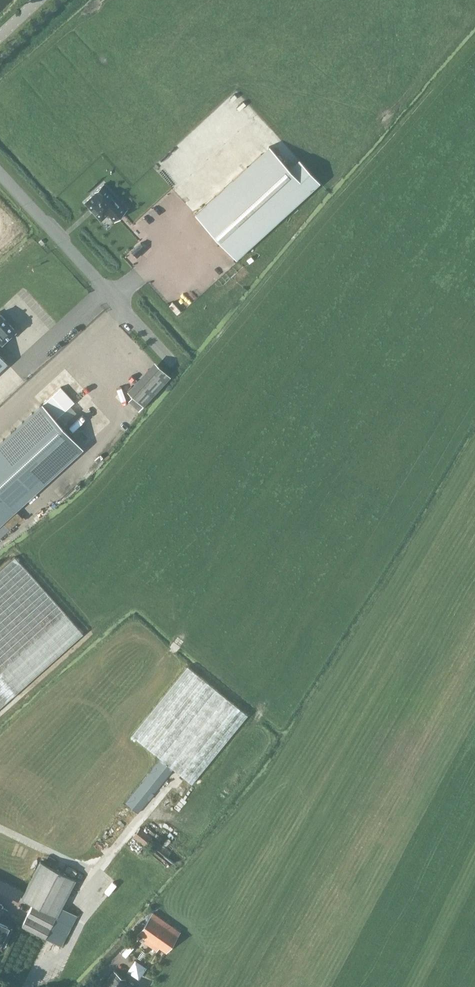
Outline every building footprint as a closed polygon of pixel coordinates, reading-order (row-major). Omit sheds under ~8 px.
[(236,258),(309,190),(269,146),(195,213),(236,258)] [(96,192),(85,202),(101,220),(110,212),(116,218),(127,208),(104,184),(95,192),(96,192)] [(0,341),(2,343),(15,330),(0,314),(0,341)] [(158,357),(129,385),(144,401),(174,373),(158,357)] [(64,370),(35,396),(42,403),(83,448),(112,422),(64,370)] [(0,402),(0,411),(10,402),(6,397),(0,402)] [(0,442),(0,524),(83,448),(42,403),(0,442)] [(83,633),(14,556),(0,569),(0,707),(83,633)] [(161,759),(125,804),(137,814),(173,769),(185,778),(191,784),(248,715),(207,682),(206,684),(186,668),(132,733),(135,736),(133,738),(148,749),(149,748),(161,759)] [(167,857),(171,851),(152,836),(140,827),(133,836),(144,845),(146,843),(148,845),(150,843),(167,857)] [(77,915),(61,907),(75,879),(41,859),(21,897),(32,903),(21,926),(61,946),(77,915)] [(2,949),(12,928),(16,921),(6,916),(9,910),(2,907),(3,904),(0,903),(0,948),(2,949)] [(138,932),(145,937),(166,951),(178,935),(164,925),(167,921),(153,912),(138,932)] [(144,968),(134,962),(128,972),(138,978),(144,968)] [(124,982),(126,979),(114,970),(103,986),(119,986),(123,981),(124,982)]
